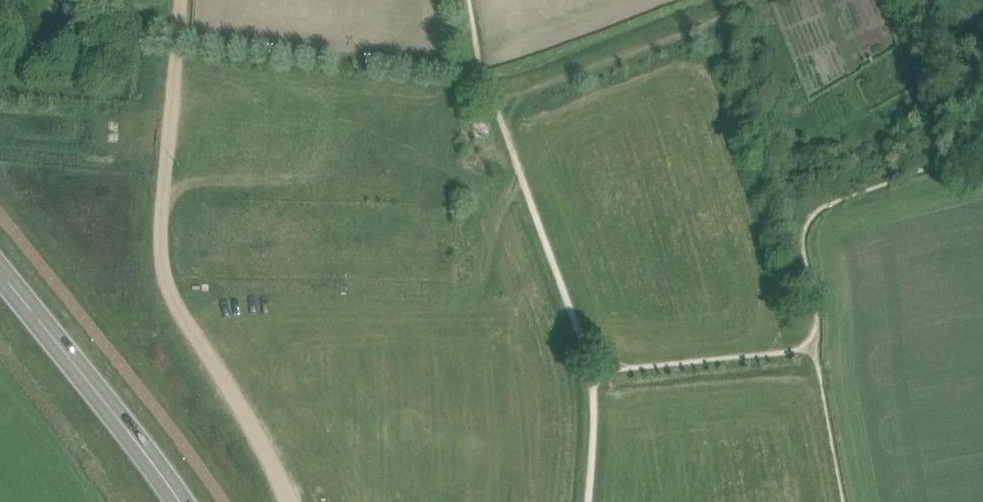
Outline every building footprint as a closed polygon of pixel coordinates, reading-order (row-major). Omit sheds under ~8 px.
[(236,287),(218,288),(221,343),(239,342),(236,287)]
